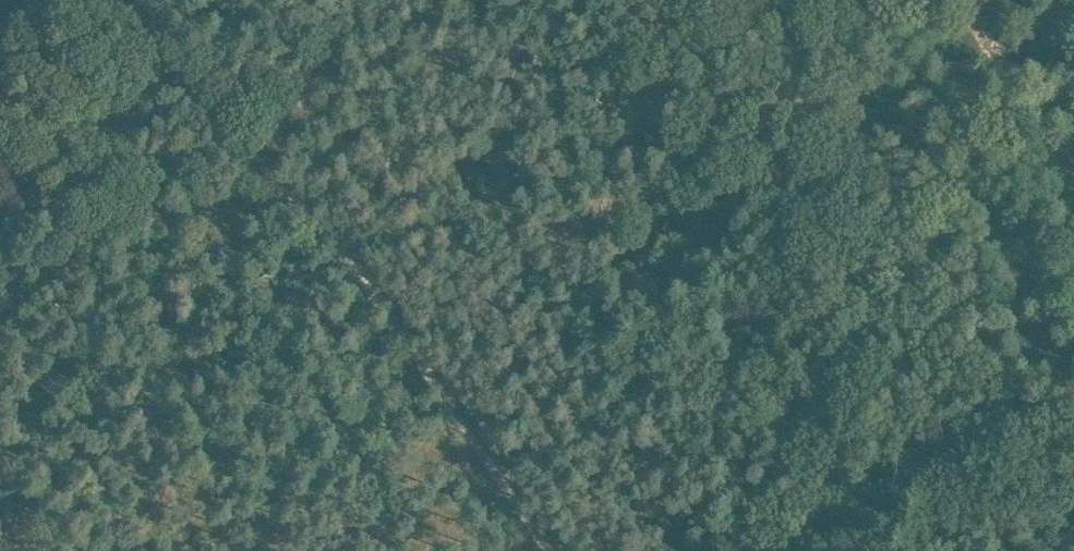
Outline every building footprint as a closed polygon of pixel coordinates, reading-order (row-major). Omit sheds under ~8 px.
[(643,130),(647,142),(658,139),(654,126),(643,130)] [(855,467),(852,462),(839,471),(845,480),(862,468),(859,464),(855,467)] [(1056,550),(1071,550),(1073,546),(1073,543),(1064,537),(1056,550)]
